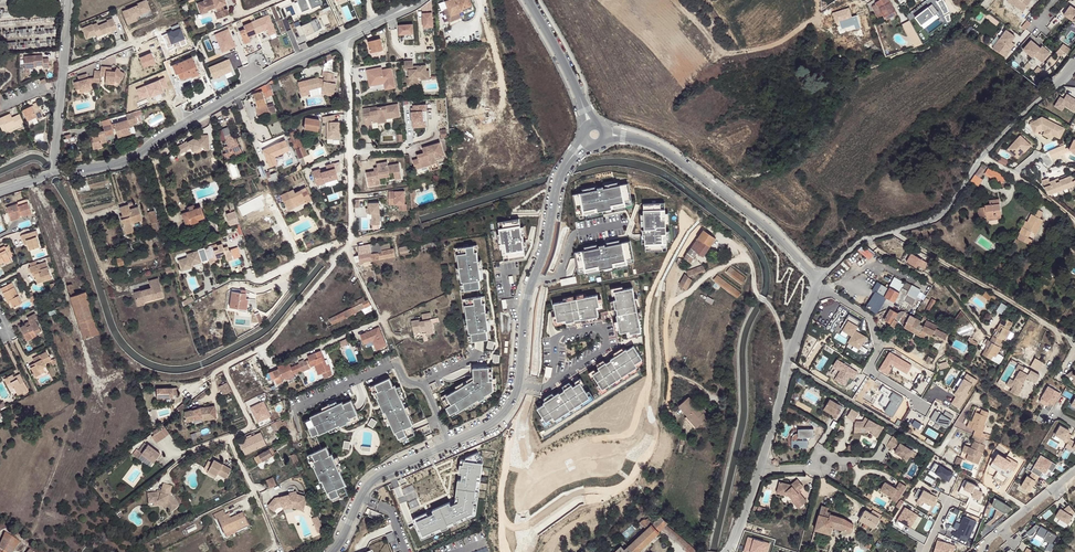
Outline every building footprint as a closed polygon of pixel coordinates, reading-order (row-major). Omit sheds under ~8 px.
[(142,12),(149,9),(145,0),(142,0),(135,3),(136,5),(120,11),(123,17),(118,20),(121,26),(126,24),(126,22),(135,18),(135,16),(140,14),(140,13),(139,12),(141,11),(142,12)] [(224,0),(212,0),(212,1),(208,3),(207,0),(203,2),(203,3),(196,6),(199,12),(206,9),(207,12),(216,8),(218,13),(215,14),(218,20),(229,15),(227,9),(224,10),(222,5),(226,4),(224,0)] [(301,12),(321,4),(320,0),(296,0),(301,12)] [(445,1),(448,7),(444,9),(449,21),(461,16),(459,12),(463,10),(462,9),(473,4),(471,0),(447,0),(445,1)] [(895,13),(887,0),(883,0),(876,5),(877,6),(882,15),(884,17),(885,19),(895,13)] [(949,12),(948,6),(946,1),(946,0),(940,0),(939,0),(944,13),(949,12)] [(1008,1),(1024,12),(1032,0),(1008,0),(1008,1)] [(448,7),(445,1),(439,3),(442,10),(440,11),(444,23),(449,21),(444,9),(448,7)] [(858,3),(852,7),(853,9),(855,12),(861,8),(858,3)] [(882,15),(877,6),(872,9),(878,18),(882,15)] [(865,7),(855,12),(853,9),(845,13),(845,14),(842,15),(839,17),(840,20),(838,21),(840,24),(843,22),(842,20),(843,19),(847,16),(848,17),(849,16),(853,24),(870,16),(865,7)] [(929,7),(916,17),(922,25),(935,15),(929,7)] [(1071,7),(1064,16),(1073,23),(1074,21),(1074,10),(1071,7)] [(897,16),(895,13),(885,19),(887,22),(897,16)] [(432,14),(423,15),(424,29),(434,28),(432,14)] [(245,44),(251,41),(249,36),(256,33),(266,29),(269,35),(276,33),(268,15),(244,25),(245,28),(240,31),(245,44)] [(109,29),(110,30),(110,31),(115,29),(111,17),(105,20),(105,21),(96,25),(95,22),(91,24),(90,23),(81,27),(85,38),(95,34),(94,32),(98,31),(100,34),(105,32),(104,30),(109,29)] [(299,25),(295,27),(299,37),(304,35),(305,37),(319,31),(316,25),(318,24),(316,19),(300,26),(299,25)] [(1022,27),(1025,30),(1031,24),(1027,20),(1022,27)] [(910,37),(912,35),(914,34),(908,22),(903,24),(910,37)] [(172,32),(162,36),(167,48),(173,46),(172,43),(179,40),(179,42),(185,40),(178,24),(171,27),(172,32)] [(413,26),(399,26),(399,36),(414,35),(413,26)] [(227,29),(214,35),(222,52),(234,47),(227,29)] [(994,46),(992,47),(1005,57),(1010,50),(1007,47),(1010,43),(1015,36),(1006,30),(1000,38),(994,46)] [(94,32),(95,34),(97,40),(107,36),(105,32),(100,34),(98,31),(94,32)] [(914,34),(912,35),(915,41),(912,42),(915,48),(920,45),(914,34)] [(991,43),(994,46),(1000,38),(997,36),(991,43)] [(377,52),(383,50),(380,40),(368,43),(370,53),(377,52)] [(1031,41),(1023,49),(1032,58),(1034,56),(1042,63),(1050,54),(1042,47),(1040,49),(1031,41)] [(1071,50),(1063,45),(1059,49),(1067,56),(1071,50)] [(151,53),(139,57),(143,67),(155,62),(151,53)] [(331,53),(325,56),(327,61),(333,58),(331,53)] [(857,59),(860,65),(864,63),(863,61),(866,59),(864,55),(857,59)] [(42,56),(25,56),(25,68),(29,68),(34,68),(34,66),(43,66),(43,68),(49,68),(48,58),(42,59),(42,56)] [(177,75),(178,74),(196,67),(192,56),(184,60),(173,64),(175,70),(177,75)] [(229,59),(208,68),(213,79),(232,71),(229,64),(231,64),(229,59)] [(413,69),(413,66),(412,61),(404,61),(405,70),(409,70),(409,75),(409,77),(407,77),(408,86),(419,84),(419,83),(421,82),(421,80),(421,77),(426,77),(426,71),(426,65),(416,66),(416,69),(413,69)] [(105,77),(114,78),(118,81),(125,73),(120,70),(120,69),(117,67),(116,69),(115,71),(111,70),(111,68),(111,67),(100,66),(100,70),(94,70),(93,76),(93,78),(89,78),(88,77),(87,72),(77,75),(79,79),(75,81),(77,88),(81,87),(86,85),(87,88),(92,86),(90,81),(94,80),(99,81),(100,74),(105,74),(105,77)] [(196,67),(178,74),(179,76),(180,77),(180,78),(182,78),(184,78),(191,75),(192,76),(199,73),(196,67)] [(382,67),(367,70),(368,75),(372,75),(373,83),(384,81),(385,83),(385,86),(395,85),(392,68),(383,70),(382,67)] [(329,88),(328,91),(335,92),(337,83),(330,82),(331,77),(334,78),(335,73),(323,71),(323,75),(325,76),(325,79),(324,81),(320,79),(320,78),(319,77),(307,80),(310,89),(321,87),(323,87),(324,87),(329,88)] [(421,77),(421,80),(430,79),(429,71),(426,71),(426,77),(421,77)] [(372,75),(368,75),(370,86),(385,83),(384,81),(373,83),(372,75)] [(163,78),(136,89),(139,97),(148,93),(149,95),(151,94),(152,96),(163,91),(162,89),(167,87),(163,78)] [(310,89),(307,80),(299,82),(302,96),(306,95),(304,91),(310,89)] [(269,111),(268,107),(267,105),(265,98),(269,96),(267,91),(271,89),(269,82),(265,84),(252,92),(257,106),(255,107),(258,115),(269,111)] [(1064,107),(1065,106),(1074,111),(1074,110),(1074,99),(1067,94),(1064,99),(1061,97),(1057,103),(1064,107)] [(33,109),(32,106),(23,110),(27,120),(36,117),(37,119),(43,116),(37,102),(33,104),(33,105),(35,108),(33,109)] [(270,114),(276,112),(273,103),(267,105),(268,107),(269,111),(270,114)] [(1057,103),(1055,106),(1062,111),(1064,107),(1057,103)] [(371,113),(372,120),(378,119),(387,118),(400,115),(398,105),(378,108),(379,110),(371,112),(371,113)] [(424,105),(413,106),(414,108),(414,112),(412,112),(413,123),(424,122),(423,111),(425,111),(424,105)] [(426,126),(425,111),(423,111),(424,122),(413,123),(413,128),(426,126)] [(115,128),(117,137),(131,133),(129,128),(128,123),(132,122),(132,125),(136,124),(134,116),(133,112),(125,114),(127,119),(114,124),(115,128)] [(23,122),(19,113),(16,115),(17,117),(13,118),(12,117),(10,113),(0,118),(0,125),(2,130),(6,129),(7,130),(19,124),(19,123),(23,122)] [(373,123),(372,122),(372,120),(371,113),(365,114),(366,124),(373,123)] [(326,122),(326,139),(339,139),(338,131),(337,131),(337,128),(338,128),(338,122),(331,122),(331,120),(333,120),(333,115),(325,116),(326,122)] [(306,118),(304,128),(317,130),(319,120),(306,118)] [(1040,118),(1030,124),(1035,134),(1042,130),(1045,131),(1054,136),(1060,139),(1065,129),(1050,121),(1042,121),(1040,118)] [(105,136),(113,134),(112,129),(114,128),(112,124),(110,124),(109,119),(101,121),(102,127),(103,130),(105,136)] [(226,159),(242,153),(237,138),(234,139),(230,127),(222,130),(225,138),(227,145),(224,147),(226,152),(223,153),(226,159)] [(106,141),(105,136),(103,130),(97,132),(97,134),(88,136),(92,150),(102,147),(100,143),(106,141)] [(301,163),(300,163),(302,167),(303,166),(303,164),(304,164),(303,162),(304,162),(302,155),(306,153),(299,136),(296,138),(293,131),(289,133),(301,163)] [(1054,136),(1045,131),(1043,135),(1052,140),(1054,136)] [(176,147),(180,154),(191,147),(193,151),(201,147),(204,147),(204,145),(209,144),(208,135),(198,136),(187,142),(187,141),(176,147)] [(1008,149),(1012,153),(1014,150),(1020,156),(1024,151),(1026,149),(1027,150),(1031,146),(1020,136),(1008,149)] [(286,140),(263,150),(270,167),(278,164),(275,156),(290,150),(286,140)] [(437,158),(445,156),(442,144),(428,147),(428,151),(425,152),(425,153),(418,155),(419,159),(414,160),(416,169),(422,168),(421,165),(437,161),(437,158)] [(1049,151),(1052,159),(1068,152),(1065,145),(1061,146),(1049,151)] [(1001,157),(999,162),(1006,166),(1009,161),(1001,157)] [(439,170),(437,161),(421,165),(422,168),(432,166),(433,171),(439,170)] [(379,175),(389,173),(393,173),(395,180),(402,179),(399,164),(388,166),(387,162),(377,164),(377,168),(378,172),(375,172),(366,174),(368,183),(380,181),(380,179),(379,175)] [(981,178),(987,168),(983,165),(976,175),(981,178)] [(312,171),(316,185),(324,183),(324,181),(338,177),(335,168),(327,170),(321,172),(320,169),(312,171)] [(989,169),(987,174),(1004,183),(1007,178),(989,169)] [(1004,183),(987,174),(986,175),(1003,185),(1004,183)] [(971,181),(978,186),(983,179),(981,178),(976,175),(971,181)] [(1044,187),(1049,195),(1074,187),(1074,182),(1072,177),(1060,181),(1059,178),(1055,179),(1056,180),(1050,182),(1051,185),(1044,187)] [(1042,181),(1044,187),(1051,185),(1050,182),(1049,179),(1042,181)] [(583,192),(573,194),(576,211),(584,209),(584,214),(624,206),(623,201),(631,200),(628,184),(603,188),(603,187),(598,188),(598,189),(595,190),(583,192)] [(305,199),(306,202),(312,199),(306,187),(295,192),(293,188),(281,195),(287,206),(295,202),(295,201),(299,199),(300,201),(305,199)] [(416,194),(414,190),(410,191),(412,209),(419,207),(418,205),(415,203),(414,200),(416,194)] [(405,191),(389,191),(389,204),(399,204),(399,210),(407,210),(407,204),(405,204),(405,191)] [(262,194),(238,206),(243,216),(264,205),(261,199),(264,197),(262,194)] [(288,210),(306,202),(305,199),(300,201),(299,199),(295,201),(295,202),(287,206),(288,210)] [(989,219),(998,218),(998,216),(1003,216),(1001,201),(991,202),(992,206),(987,207),(987,208),(980,209),(981,220),(989,219)] [(10,218),(18,215),(17,212),(19,211),(20,214),(21,216),(31,212),(28,202),(19,206),(18,203),(6,207),(10,218)] [(226,214),(229,225),(238,222),(233,202),(229,203),(231,208),(229,209),(230,213),(226,214)] [(379,203),(368,203),(368,208),(367,208),(367,214),(372,213),(372,219),(371,219),(371,225),(380,225),(379,203)] [(660,204),(643,204),(644,215),(644,227),(645,230),(643,230),(643,235),(645,235),(645,236),(645,244),(646,252),(663,251),(662,243),(667,243),(666,242),(666,232),(666,224),(665,214),(665,211),(661,211),(660,204)] [(134,232),(132,226),(130,227),(129,224),(131,224),(138,221),(137,220),(142,218),(138,207),(129,210),(128,205),(119,209),(122,216),(123,216),(124,219),(121,220),(121,221),(123,226),(126,235),(131,233),(134,232)] [(182,214),(185,225),(198,221),(198,219),(204,217),(200,207),(195,209),(194,205),(188,207),(190,211),(188,211),(182,214)] [(157,221),(153,209),(148,211),(151,222),(155,221),(157,221)] [(1039,210),(1035,216),(1040,219),(1043,213),(1039,210)] [(1024,228),(1022,227),(1019,233),(1019,234),(1017,238),(1025,243),(1027,238),(1031,232),(1035,234),(1043,220),(1040,219),(1035,216),(1031,214),(1027,222),(1024,228)] [(501,240),(500,240),(501,244),(502,244),(502,245),(503,253),(505,261),(522,259),(520,251),(524,250),(521,227),(516,228),(515,220),(499,223),(500,231),(501,238),(501,240)] [(26,240),(28,244),(29,250),(30,249),(40,246),(36,236),(34,230),(21,235),(23,241),(26,240)] [(703,256),(706,251),(715,238),(705,231),(704,230),(702,231),(691,247),(697,252),(703,256)] [(264,242),(255,247),(261,259),(270,254),(271,256),(281,251),(275,240),(265,245),(264,242)] [(380,242),(370,245),(372,253),(376,252),(376,253),(379,253),(379,254),(382,253),(381,251),(380,244),(380,242)] [(575,253),(578,269),(586,267),(587,272),(588,272),(600,270),(617,266),(627,264),(626,260),(634,259),(631,242),(605,247),(605,245),(600,246),(601,248),(598,248),(586,251),(575,253)] [(741,262),(744,258),(743,257),(742,257),(723,242),(720,245),(739,261),(741,262)] [(226,258),(232,256),(230,250),(229,250),(227,246),(223,248),(222,244),(217,245),(218,249),(214,250),(215,253),(216,258),(221,257),(220,255),(225,253),(226,258)] [(408,246),(407,246),(399,248),(400,253),(416,250),(415,249),(419,249),(418,244),(408,246)] [(11,260),(9,257),(6,250),(7,249),(6,247),(5,245),(0,248),(0,263),(4,261),(5,263),(11,260)] [(198,251),(202,262),(208,260),(209,262),(217,260),(216,258),(215,253),(214,250),(218,249),(217,245),(205,249),(204,247),(198,249),(198,251)] [(372,253),(370,245),(358,246),(359,255),(372,253)] [(739,261),(720,245),(719,248),(737,263),(739,261)] [(30,249),(32,254),(41,251),(40,246),(30,249)] [(476,254),(474,254),(473,248),(467,249),(467,247),(462,248),(463,249),(458,250),(458,256),(456,256),(461,284),(463,284),(464,292),(480,290),(478,282),(481,281),(481,276),(476,277),(476,273),(479,272),(479,271),(477,263),(476,254)] [(697,252),(691,247),(687,252),(684,258),(690,262),(697,252)] [(237,248),(230,250),(232,256),(239,254),(237,248)] [(376,252),(372,253),(373,260),(395,255),(394,249),(390,249),(381,251),(382,253),(379,254),(379,253),(376,253),(376,252)] [(196,262),(196,263),(202,262),(198,251),(187,254),(188,257),(178,260),(181,270),(192,267),(191,265),(191,264),(196,262)] [(372,253),(359,255),(360,261),(360,263),(364,261),(371,260),(373,260),(372,253)] [(920,260),(910,254),(906,263),(915,268),(916,266),(920,260)] [(745,278),(717,257),(713,261),(741,283),(745,278)] [(922,269),(926,263),(920,260),(916,266),(922,269)] [(46,276),(47,280),(52,278),(47,261),(37,264),(30,267),(32,272),(34,271),(36,279),(46,276)] [(686,272),(688,277),(705,270),(703,265),(686,272)] [(172,274),(170,267),(163,269),(165,276),(172,274)] [(741,293),(710,270),(707,274),(738,298),(741,293)] [(691,279),(688,277),(685,274),(680,284),(686,289),(691,279)] [(917,287),(914,286),(915,284),(897,275),(888,287),(890,288),(885,297),(901,306),(906,309),(909,304),(912,305),(921,289),(917,287)] [(133,293),(136,301),(159,295),(157,289),(161,288),(158,279),(148,281),(150,288),(133,293)] [(10,300),(11,302),(13,307),(22,302),(12,282),(1,288),(7,301),(10,300)] [(75,294),(72,283),(67,285),(83,337),(98,332),(85,291),(75,294)] [(880,294),(885,297),(890,288),(888,287),(882,284),(877,292),(880,294)] [(615,292),(621,290),(620,287),(611,289),(612,296),(615,296),(615,292)] [(245,293),(246,290),(233,288),(230,306),(238,307),(244,308),(246,298),(247,293),(245,293)] [(635,298),(633,288),(615,292),(615,296),(616,300),(614,300),(614,301),(615,309),(613,310),(614,316),(617,315),(618,321),(620,331),(620,333),(627,332),(629,331),(630,334),(641,331),(639,318),(637,311),(637,308),(635,298)] [(59,289),(54,291),(55,295),(49,297),(48,297),(40,299),(42,304),(45,304),(47,310),(60,306),(59,302),(63,301),(59,289)] [(997,298),(986,292),(983,296),(990,301),(992,298),(995,300),(997,298)] [(159,295),(136,301),(137,305),(144,303),(144,301),(153,298),(154,300),(160,298),(159,295)] [(564,302),(554,304),(557,316),(558,322),(562,321),(566,320),(566,323),(567,323),(575,321),(576,324),(582,323),(581,320),(587,319),(598,317),(599,316),(598,310),(597,307),(600,307),(598,295),(585,298),(578,299),(574,300),(564,302)] [(192,296),(182,301),(183,306),(194,300),(192,296)] [(336,315),(339,321),(362,310),(371,305),(368,300),(365,301),(363,298),(356,301),(358,304),(351,308),(336,315)] [(489,327),(484,328),(484,323),(487,323),(487,321),(485,313),(484,304),(482,305),(481,298),(465,301),(466,307),(464,307),(469,335),(471,335),(472,343),(488,341),(486,332),(489,332),(489,327)] [(218,303),(208,309),(214,320),(225,315),(218,303)] [(1002,303),(997,311),(1003,315),(1008,307),(1002,303)] [(371,305),(362,310),(364,314),(374,310),(371,305)] [(904,328),(910,315),(903,311),(897,313),(890,309),(884,320),(891,324),(890,325),(894,327),(896,323),(900,326),(904,328)] [(258,322),(262,319),(258,310),(254,312),(258,322)] [(198,311),(189,315),(198,332),(207,328),(198,311)] [(34,337),(31,331),(35,329),(37,333),(42,330),(36,318),(38,316),(36,312),(28,316),(30,320),(31,322),(27,324),(21,327),(28,340),(34,337)] [(332,325),(339,321),(336,315),(329,319),(332,325)] [(423,334),(429,334),(428,322),(427,322),(427,320),(430,320),(429,315),(420,315),(421,322),(418,323),(418,321),(409,321),(411,333),(419,333),(423,332),(423,334)] [(860,323),(848,315),(839,330),(851,337),(847,344),(858,350),(860,347),(865,338),(854,332),(860,323)] [(921,322),(910,315),(904,328),(914,334),(921,322)] [(562,324),(562,321),(558,322),(557,316),(553,316),(555,326),(562,324)] [(993,335),(992,338),(1000,343),(1002,340),(1005,341),(1006,338),(1010,332),(1008,330),(1012,323),(1007,320),(1005,322),(1002,320),(997,329),(999,330),(998,332),(996,336),(993,335)] [(948,336),(945,334),(937,329),(938,327),(929,322),(927,327),(925,325),(925,326),(920,324),(921,322),(914,334),(915,334),(919,337),(924,339),(927,334),(932,337),(933,334),(941,339),(942,337),(945,339),(946,339),(948,336)] [(379,325),(361,334),(365,342),(373,338),(378,348),(388,344),(379,325)] [(998,347),(1000,343),(992,338),(989,342),(992,343),(998,347)] [(1000,348),(998,347),(992,343),(988,350),(986,349),(982,356),(991,360),(993,357),(995,358),(997,354),(1000,348)] [(611,358),(609,356),(604,359),(606,362),(605,362),(598,366),(598,367),(600,369),(596,371),(593,374),(595,377),(599,384),(603,389),(606,387),(612,383),(620,377),(622,376),(628,372),(638,366),(636,363),(643,358),(634,345),(627,349),(626,348),(624,350),(615,355),(611,358)] [(613,353),(615,355),(624,350),(622,347),(613,353)] [(45,362),(52,359),(47,350),(33,357),(36,361),(37,363),(31,365),(36,375),(42,372),(39,368),(44,366),(46,365),(45,362)] [(289,363),(279,367),(272,370),(275,377),(273,377),(276,383),(282,380),(282,378),(285,377),(293,373),(314,365),(317,363),(319,368),(322,373),(330,370),(328,364),(326,365),(320,350),(307,356),(308,359),(303,361),(299,363),(291,366),(289,363)] [(911,367),(889,353),(878,370),(886,375),(891,368),(888,367),(890,365),(906,375),(911,367)] [(993,357),(991,360),(999,365),(1003,358),(997,354),(995,358),(993,357)] [(934,360),(929,357),(925,363),(930,366),(934,360)] [(277,362),(279,367),(289,363),(287,358),(277,362)] [(857,373),(836,361),(832,367),(839,372),(834,381),(844,387),(849,378),(853,380),(857,373)] [(314,365),(318,375),(322,373),(319,368),(317,363),(314,365)] [(447,398),(443,401),(451,414),(455,411),(456,413),(465,408),(466,409),(470,406),(469,405),(478,400),(479,401),(486,397),(485,396),(493,391),(492,374),(489,375),(488,367),(472,368),(473,376),(473,382),(469,385),(467,381),(463,383),(464,385),(457,389),(446,396),(447,398)] [(1014,386),(1012,390),(1010,393),(1017,397),(1021,390),(1020,389),(1021,386),(1025,378),(1035,384),(1039,377),(1031,372),(1024,368),(1021,373),(1019,371),(1018,373),(1013,382),(1011,385),(1014,386)] [(588,373),(592,378),(595,377),(593,374),(596,371),(594,369),(588,373)] [(332,375),(330,370),(322,373),(324,378),(332,375)] [(1074,375),(1071,372),(1066,376),(1068,379),(1070,378),(1072,380),(1071,382),(1074,387),(1074,386),(1074,374),(1074,375)] [(24,388),(28,386),(21,373),(17,375),(18,378),(16,379),(15,376),(14,374),(5,378),(11,389),(15,387),(17,392),(24,388)] [(389,377),(375,384),(378,390),(376,391),(378,396),(377,397),(384,412),(385,411),(391,424),(395,433),(397,432),(400,437),(414,431),(411,425),(413,424),(408,413),(405,407),(407,406),(405,401),(403,402),(402,399),(396,387),(395,384),(393,385),(389,377)] [(622,380),(620,377),(612,383),(613,386),(622,380)] [(223,392),(231,388),(227,380),(219,384),(223,392)] [(1009,380),(1008,382),(1006,386),(1012,390),(1014,386),(1011,385),(1013,382),(1009,380)] [(559,392),(555,395),(544,402),(545,404),(538,408),(547,422),(554,417),(556,420),(557,419),(562,416),(565,414),(570,410),(573,409),(581,403),(587,399),(590,397),(580,382),(577,384),(573,386),(572,384),(571,384),(564,389),(563,387),(558,390),(559,392)] [(608,389),(606,387),(603,389),(599,384),(597,385),(602,393),(608,389)] [(158,387),(159,396),(175,396),(175,394),(179,394),(179,386),(158,387)] [(399,386),(396,387),(402,399),(404,398),(399,386)] [(1060,394),(1048,387),(1041,399),(1049,404),(1045,410),(1049,412),(1060,394)] [(887,408),(895,413),(903,400),(882,388),(877,395),(882,398),(879,403),(887,408)] [(590,397),(587,399),(589,402),(595,398),(590,390),(587,392),(590,397)] [(546,401),(555,395),(553,392),(544,398),(546,401)] [(700,411),(701,410),(690,396),(679,406),(688,416),(689,415),(694,421),(696,420),(700,426),(708,418),(704,413),(703,414),(700,411)] [(833,412),(831,415),(831,416),(834,418),(839,410),(835,408),(838,404),(828,398),(823,406),(833,412)] [(305,420),(312,435),(317,432),(318,434),(339,424),(340,426),(348,422),(347,420),(351,419),(350,417),(357,413),(350,399),(342,403),(341,401),(336,404),(332,406),(331,404),(326,406),(327,408),(322,410),(310,416),(311,418),(305,420)] [(478,400),(469,405),(470,406),(470,407),(470,408),(480,402),(479,401),(478,400)] [(251,407),(258,422),(271,416),(264,401),(251,407)] [(581,403),(573,409),(575,412),(583,406),(581,403)] [(194,408),(186,411),(188,420),(203,416),(204,418),(218,417),(216,404),(201,406),(197,407),(194,408)] [(822,409),(831,415),(833,412),(823,406),(822,409)] [(884,413),(892,418),(895,413),(887,408),(884,413)] [(850,410),(845,417),(852,422),(857,414),(850,410)] [(971,422),(974,423),(971,430),(975,431),(973,436),(983,440),(984,438),(985,435),(982,434),(984,427),(983,427),(989,413),(982,410),(980,415),(975,413),(971,422)] [(384,412),(383,412),(389,425),(391,424),(385,411),(384,412)] [(929,420),(935,424),(936,423),(941,426),(946,429),(953,418),(945,412),(942,416),(934,411),(929,420)] [(351,419),(347,420),(348,423),(359,418),(357,413),(350,417),(351,419)] [(689,415),(688,416),(686,418),(695,429),(700,426),(696,420),(694,421),(689,415)] [(546,426),(549,425),(552,422),(550,419),(547,422),(543,416),(540,418),(546,426)] [(853,424),(853,428),(862,429),(863,428),(865,429),(867,430),(872,433),(870,435),(876,438),(881,428),(865,418),(863,422),(861,422),(854,422),(853,424)] [(284,427),(282,422),(280,419),(272,423),(275,431),(284,427)] [(303,422),(309,436),(312,435),(305,420),(303,422)] [(1060,426),(1055,435),(1064,440),(1063,441),(1067,444),(1065,447),(1071,451),(1073,448),(1074,450),(1074,443),(1069,439),(1072,436),(1068,434),(1069,431),(1060,426)] [(256,429),(238,438),(240,442),(261,432),(259,428),(256,429)] [(814,429),(798,428),(798,434),(795,434),(792,436),(792,440),(795,440),(794,447),(805,448),(807,448),(807,440),(806,440),(806,437),(813,438),(814,429)] [(167,435),(162,429),(152,436),(157,442),(167,435)] [(985,435),(984,438),(989,440),(991,437),(993,431),(987,429),(985,435)] [(414,431),(400,437),(401,440),(415,433),(414,431)] [(261,432),(240,442),(246,454),(267,444),(263,435),(262,432),(261,432)] [(897,446),(895,450),(893,453),(906,460),(909,456),(912,451),(899,443),(900,442),(891,436),(884,446),(889,449),(891,447),(893,444),(897,446)] [(983,440),(973,436),(971,441),(973,442),(971,447),(973,447),(972,449),(970,449),(967,447),(965,454),(968,455),(971,456),(968,462),(974,464),(976,461),(979,462),(985,447),(981,445),(983,440)] [(148,445),(145,442),(137,453),(135,451),(133,454),(138,458),(142,453),(154,462),(161,453),(149,444),(148,445)] [(347,484),(348,484),(340,466),(342,465),(340,461),(338,462),(334,453),(333,454),(329,446),(315,452),(318,459),(316,460),(318,464),(316,465),(323,480),(325,479),(327,485),(330,492),(332,491),(335,497),(349,490),(347,484)] [(269,449),(272,456),(278,453),(278,452),(275,453),(273,447),(269,449)] [(256,456),(259,462),(262,460),(263,461),(272,456),(269,449),(256,456)] [(481,463),(476,453),(464,458),(463,461),(459,460),(457,474),(460,474),(460,481),(456,480),(454,496),(458,497),(457,502),(449,506),(448,503),(431,511),(432,513),(426,516),(425,513),(411,520),(420,540),(475,515),(481,463)] [(1027,476),(1020,486),(1028,491),(1035,481),(1035,482),(1039,476),(1039,477),(1042,472),(1045,474),(1048,469),(1052,472),(1056,465),(1041,455),(1031,471),(1032,472),(1029,477),(1027,476)] [(210,470),(219,474),(220,472),(230,477),(234,467),(216,458),(215,462),(210,460),(206,468),(210,470)] [(956,458),(953,466),(959,468),(962,461),(956,458)] [(953,474),(934,463),(930,470),(948,481),(953,474)] [(271,487),(279,483),(276,476),(268,480),(271,487)] [(777,482),(775,490),(783,492),(787,496),(790,500),(789,501),(796,509),(805,502),(798,494),(797,494),(795,492),(796,491),(801,486),(795,479),(789,485),(777,482)] [(964,480),(958,493),(960,495),(963,489),(965,489),(968,482),(964,480)] [(895,490),(893,489),(882,482),(878,490),(890,497),(892,496),(896,499),(904,486),(897,482),(895,487),(896,488),(895,490)] [(979,488),(978,487),(968,482),(965,489),(963,489),(960,495),(968,498),(968,499),(981,505),(985,496),(981,495),(982,492),(978,490),(979,488)] [(154,501),(155,503),(160,503),(159,502),(166,504),(166,505),(169,510),(170,509),(173,513),(180,506),(171,494),(173,486),(164,483),(162,490),(162,492),(159,492),(150,493),(149,493),(149,502),(150,502),(154,501)] [(922,491),(918,489),(913,497),(918,499),(916,503),(920,506),(923,501),(931,506),(936,498),(923,490),(922,491)] [(349,490),(335,497),(336,499),(350,493),(349,490)] [(306,504),(308,496),(298,492),(290,494),(290,493),(276,497),(269,504),(275,509),(279,506),(284,505),(296,501),(306,504)] [(898,507),(903,500),(900,498),(900,499),(899,499),(895,505),(898,507)] [(998,509),(1001,501),(996,498),(993,506),(998,509)] [(1013,508),(1001,501),(998,509),(994,518),(987,524),(991,526),(1013,508)] [(160,503),(155,503),(155,506),(160,505),(164,506),(168,510),(169,510),(166,505),(166,504),(159,502),(160,503)] [(820,505),(818,514),(828,517),(829,514),(829,513),(826,512),(827,508),(820,505)] [(1057,517),(1069,524),(1073,517),(1072,516),(1074,514),(1074,512),(1070,506),(1066,509),(1067,510),(1065,512),(1064,511),(1061,509),(1057,517)] [(908,527),(916,515),(904,507),(894,523),(901,527),(903,524),(908,527)] [(858,518),(863,522),(868,524),(873,527),(878,519),(863,510),(858,518)] [(219,519),(220,523),(224,521),(223,517),(225,516),(223,511),(214,515),(216,520),(218,519),(219,519)] [(828,517),(818,514),(813,529),(829,534),(831,526),(850,532),(852,525),(843,519),(829,514),(828,517)] [(219,523),(224,535),(235,530),(235,531),(247,526),(242,515),(230,520),(229,519),(224,521),(220,523),(219,523)] [(324,528),(319,515),(313,517),(319,530),(324,528)] [(617,551),(637,551),(638,551),(658,532),(658,531),(665,525),(667,523),(661,516),(653,523),(648,528),(624,550),(621,547),(617,551)] [(976,522),(964,517),(958,530),(959,531),(958,533),(957,533),(954,531),(952,535),(963,540),(965,536),(969,538),(976,522)] [(641,521),(648,528),(653,523),(648,518),(643,519),(641,521)] [(1027,532),(1030,536),(1036,532),(1037,531),(1039,532),(1038,533),(1045,538),(1044,539),(1050,542),(1047,549),(1052,551),(1056,545),(1053,543),(1058,535),(1042,526),(1041,527),(1037,524),(1027,532)] [(683,539),(665,525),(662,528),(679,543),(683,539)] [(20,541),(7,532),(0,547),(0,551),(13,551),(20,541)] [(746,537),(742,551),(745,551),(748,551),(752,551),(765,551),(768,543),(746,537)] [(679,543),(688,551),(696,551),(683,539),(679,543)] [(937,541),(934,551),(953,551),(955,546),(937,541)]
